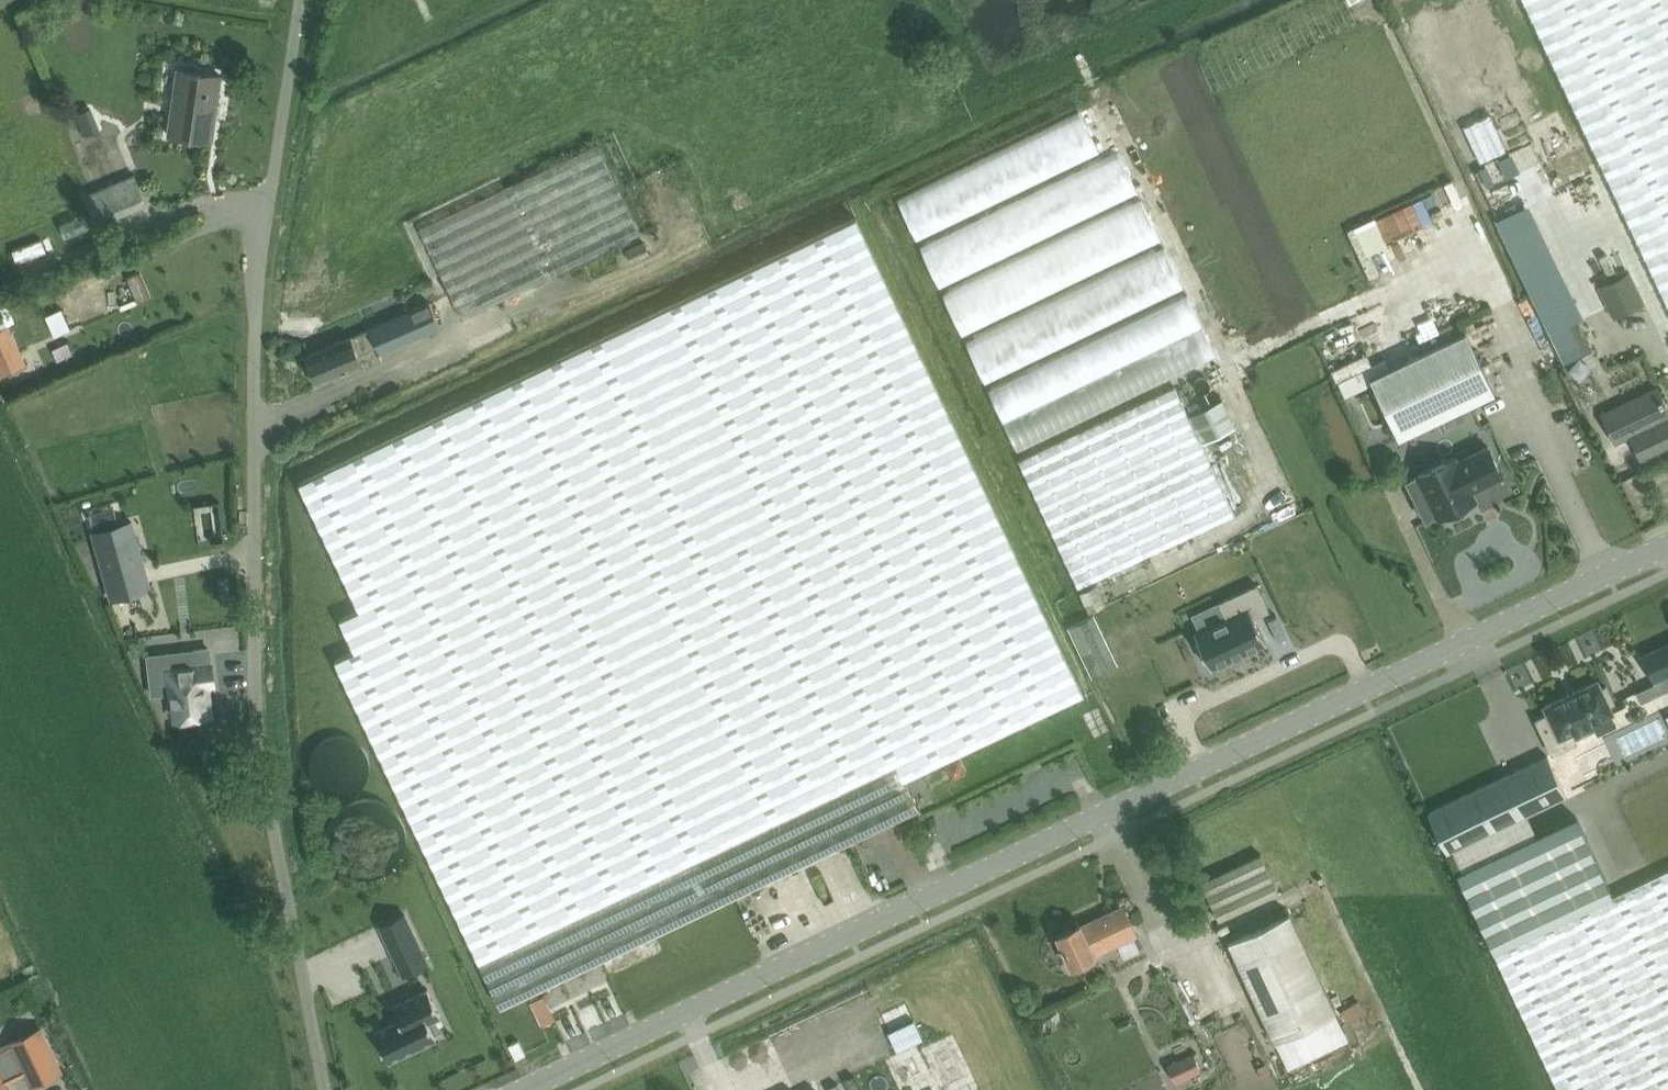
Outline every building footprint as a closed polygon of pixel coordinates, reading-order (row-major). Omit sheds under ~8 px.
[(1667,304),(1667,0),(1524,0),(1667,304)] [(175,72),(167,137),(210,143),(219,78),(175,72)] [(464,321),(570,270),(642,236),(599,146),(421,231),(451,295),(464,321)] [(84,199),(96,228),(145,207),(133,179),(84,199)] [(296,480),(358,610),(339,619),(353,648),(334,658),(500,1005),(538,987),(915,807),(903,783),(905,782),(910,779),(1085,696),(858,219),(683,303),(676,306),(673,300),(296,480)] [(626,251),(631,261),(649,253),(644,242),(626,251)] [(1598,287),(1613,318),(1644,303),(1629,272),(1598,287)] [(1190,297),(989,380),(1012,435),(1212,352),(1190,297)] [(440,328),(430,304),(305,357),(316,383),(362,363),(358,354),(376,346),(380,353),(440,328)] [(1561,328),(1575,358),(1591,351),(1577,321),(1561,328)] [(1544,360),(1554,355),(1538,322),(1528,326),(1544,360)] [(8,325),(0,329),(0,374),(1,375),(26,364),(8,325)] [(1466,333),(1370,378),(1398,438),(1494,393),(1466,333)] [(1020,462),(1080,590),(1236,517),(1176,389),(1020,462)] [(1602,415),(1615,443),(1630,436),(1642,463),(1667,450),(1667,411),(1657,389),(1602,415)] [(1502,477),(1500,472),(1488,446),(1457,461),(1455,457),(1417,475),(1438,519),(1448,514),(1453,517),(1458,517),(1462,515),(1465,512),(1465,506),(1476,501),(1471,492),(1502,477)] [(103,503),(79,508),(82,522),(106,517),(103,503)] [(131,522),(93,533),(111,599),(150,589),(131,522)] [(1199,643),(1195,645),(1202,660),(1206,658),(1211,669),(1214,667),(1216,670),(1231,664),(1229,660),(1266,642),(1254,617),(1269,610),(1256,583),(1218,601),(1226,617),(1194,632),(1199,643)] [(169,610),(163,587),(136,594),(142,617),(169,610)] [(1107,607),(1098,587),(1082,594),(1091,615),(1107,607)] [(1200,665),(1178,604),(1168,608),(1166,602),(1136,612),(1160,679),(1200,665)] [(1069,628),(1092,676),(1117,665),(1093,616),(1069,628)] [(1641,656),(1653,681),(1667,674),(1667,644),(1641,656)] [(175,718),(177,718),(205,715),(204,701),(209,700),(207,686),(213,685),(209,650),(193,651),(195,665),(150,670),(152,694),(172,691),(175,718)] [(1576,742),(1571,733),(1613,713),(1609,705),(1614,703),(1606,687),(1601,689),(1597,681),(1544,707),(1548,714),(1536,720),(1552,754),(1576,742)] [(1447,852),(1566,796),(1547,756),(1428,813),(1447,852)] [(1493,952),(1613,895),(1576,816),(1456,873),(1493,952)] [(1202,884),(1220,923),(1280,894),(1262,856),(1202,884)] [(1493,952),(1558,1089),(1667,1089),(1667,870),(1493,952)] [(1135,947),(1131,937),(1136,935),(1123,907),(1080,927),(1079,925),(1057,936),(1072,967),(1094,957),(1093,955),(1122,941),(1127,951),(1135,947)] [(379,927),(393,955),(404,949),(414,970),(427,963),(404,915),(379,927)] [(1291,915),(1230,944),(1277,1043),(1338,1015),(1291,915)] [(440,1016),(427,990),(393,1006),(399,1020),(374,1032),(388,1061),(436,1038),(428,1022),(440,1016)] [(544,995),(530,1001),(541,1026),(555,1019),(544,995)] [(913,1020),(888,1032),(897,1051),(923,1039),(913,1020)] [(25,1074),(30,1086),(61,1071),(40,1028),(10,1043),(25,1074)] [(1282,1056),(1290,1077),(1353,1051),(1344,1030),(1282,1056)] [(945,1089),(969,1077),(951,1039),(927,1051),(945,1089)] [(509,1046),(516,1060),(525,1055),(518,1041),(509,1046)] [(10,1043),(0,1048),(0,1089),(10,1089),(7,1083),(25,1074),(10,1043)] [(222,1064),(246,1056),(243,1047),(219,1054),(222,1064)] [(917,1047),(897,1056),(909,1080),(928,1071),(917,1047)] [(1176,1058),(1178,1062),(1169,1067),(1177,1084),(1202,1073),(1193,1055),(1193,1056),(1192,1053),(1193,1053),(1192,1051),(1176,1058)]
